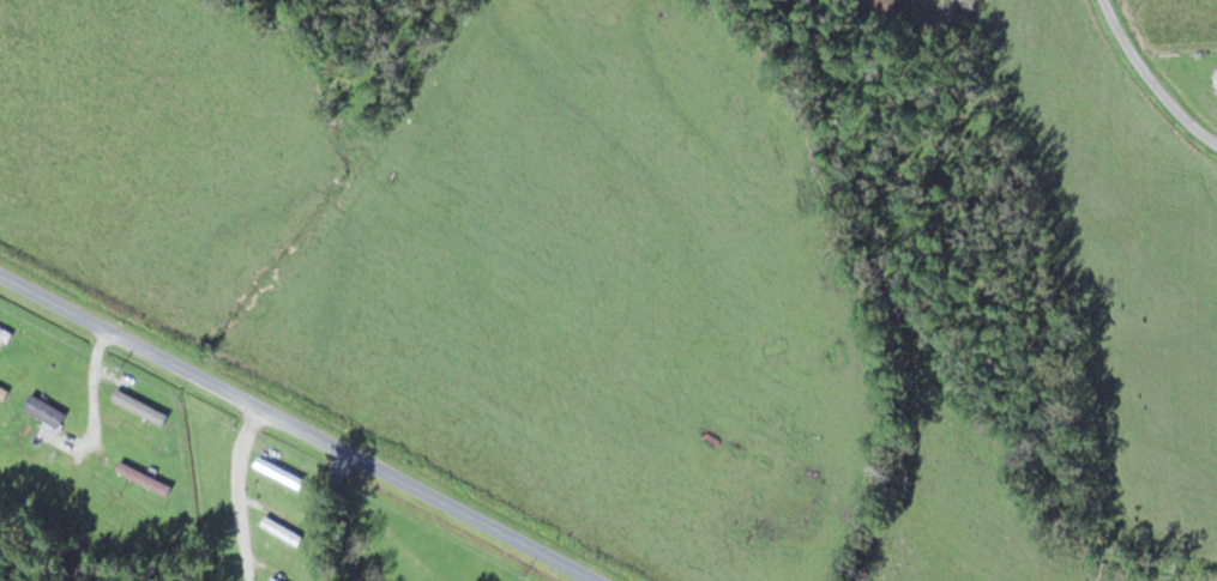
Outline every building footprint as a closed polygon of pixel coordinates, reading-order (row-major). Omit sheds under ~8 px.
[(12,333),(0,326),(0,338),(7,342),(12,333)] [(6,398),(10,389),(0,384),(0,395),(6,398)] [(116,470),(168,495),(173,485),(121,460),(116,470)] [(309,556),(314,549),(282,524),(276,531),(309,556)]
